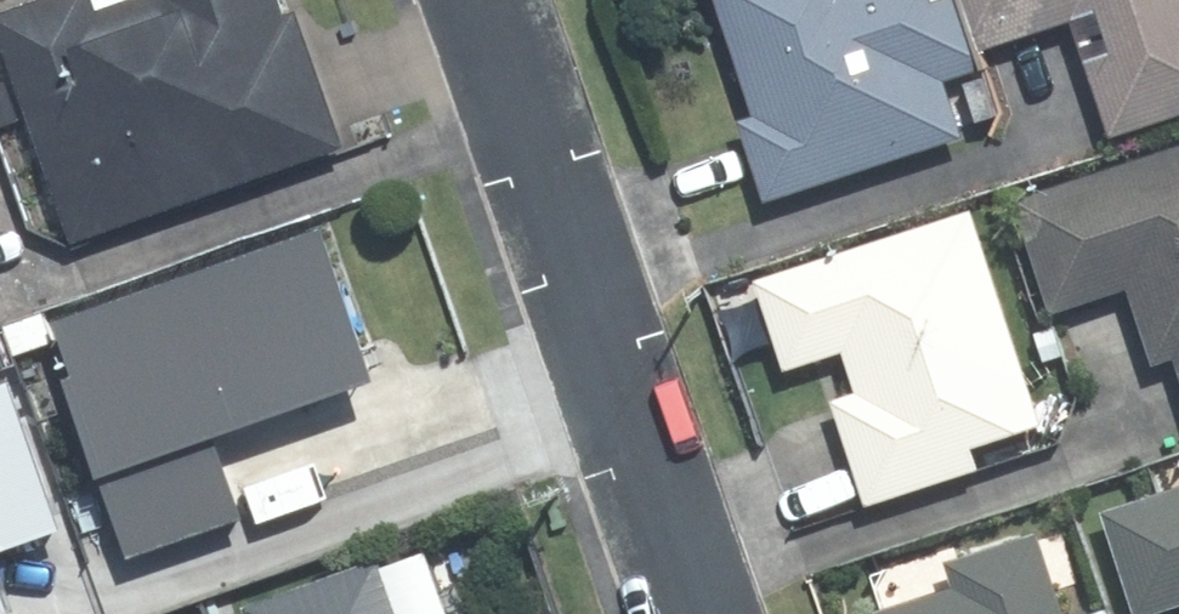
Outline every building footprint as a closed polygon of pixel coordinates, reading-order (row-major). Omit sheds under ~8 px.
[(2,8),(81,232),(352,138),(304,4),(292,8),(290,0),(25,0),(2,8)] [(990,59),(985,40),(972,0),(730,0),(763,106),(750,109),(775,189),(970,127),(952,71),(990,59)] [(985,40),(1084,9),(1121,126),(1178,108),(1178,0),(972,0),(985,40)] [(0,79),(0,123),(22,116),(9,76),(0,79)] [(1027,193),(1063,302),(1137,278),(1163,356),(1178,351),(1178,142),(1027,193)] [(873,384),(846,393),(879,494),(986,458),(979,436),(1049,412),(980,201),(769,271),(798,360),(859,339),(873,384)] [(392,365),(338,213),(68,309),(88,363),(80,365),(145,547),(253,510),(224,425),(392,365)] [(1061,321),(1036,330),(1046,359),(1070,350),(1061,321)] [(1115,505),(1148,610),(1178,599),(1178,485),(1115,505)] [(0,537),(0,613),(83,613),(120,601),(85,505),(0,537)] [(960,553),(968,580),(885,605),(887,613),(1074,613),(1046,525),(960,553)] [(258,596),(264,613),(470,613),(462,591),(414,608),(392,548),(258,596)]
